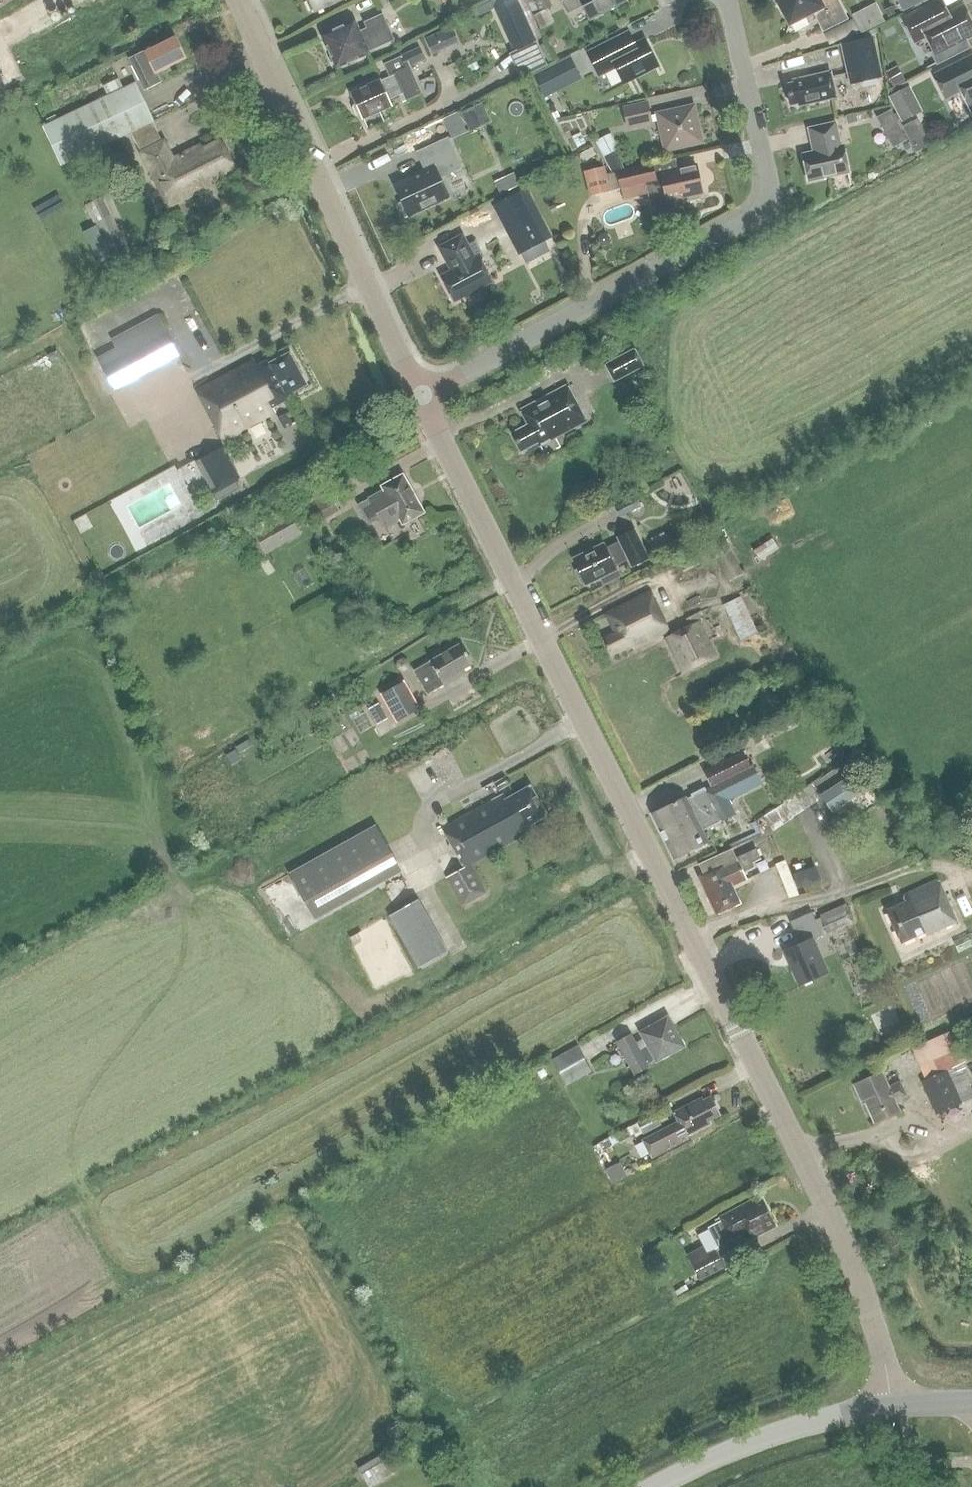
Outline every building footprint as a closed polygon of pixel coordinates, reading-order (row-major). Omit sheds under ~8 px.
[(342,0),(309,0),(307,1),(311,10),(313,9),(315,12),(342,0)] [(519,48),(535,39),(517,0),(510,0),(494,7),(493,7),(494,9),(513,50),(519,48)] [(538,13),(552,7),(549,0),(534,0),(533,1),(538,13)] [(568,12),(583,5),(590,19),(625,1),(625,0),(562,0),(568,12)] [(775,3),(778,2),(789,25),(813,13),(823,32),(848,19),(838,0),(773,0),(775,3)] [(902,12),(922,2),(921,0),(897,0),(902,12)] [(925,33),(939,61),(922,70),(923,71),(969,47),(969,46),(967,47),(963,40),(971,36),(971,24),(963,7),(947,14),(940,0),(903,19),(913,39),(925,33)] [(475,17),(494,9),(493,7),(494,7),(491,1),(472,10),(475,17)] [(875,5),(853,16),(861,32),(883,21),(875,5)] [(360,32),(355,21),(346,25),(346,27),(325,36),(325,38),(324,38),(335,65),(337,64),(338,66),(355,58),(355,60),(368,54),(367,52),(376,48),(394,40),(383,15),(364,22),(367,28),(360,32)] [(456,22),(431,36),(440,52),(465,39),(456,22)] [(599,76),(615,67),(623,82),(658,65),(646,41),(635,46),(628,32),(587,53),(599,76)] [(185,58),(175,38),(145,53),(145,52),(129,60),(145,92),(161,83),(156,73),(185,58)] [(845,45),(854,83),(881,77),(872,38),(845,45)] [(385,64),(391,77),(381,81),(380,79),(365,85),(366,88),(351,94),(362,118),(379,110),(380,112),(392,107),(389,99),(403,93),(406,101),(421,94),(408,67),(425,59),(420,48),(385,64)] [(582,79),(570,56),(533,75),(545,98),(582,79)] [(955,64),(933,75),(945,99),(961,91),(971,114),(971,56),(955,64)] [(897,66),(885,72),(893,86),(905,80),(897,66)] [(791,105),(799,103),(799,106),(836,97),(830,72),(793,81),(794,83),(786,85),(791,105)] [(131,132),(152,122),(154,121),(136,83),(43,127),(61,165),(131,132)] [(923,112),(910,85),(888,96),(901,122),(923,112)] [(491,121),(481,103),(461,113),(470,131),(491,121)] [(624,108),(628,127),(652,122),(647,103),(624,108)] [(658,115),(666,150),(701,142),(693,107),(658,115)] [(899,127),(891,111),(877,119),(886,135),(899,127)] [(173,159),(164,140),(162,141),(152,122),(131,132),(168,207),(191,195),(187,187),(213,174),(215,178),(234,169),(219,140),(203,149),(201,145),(173,159)] [(841,146),(836,123),(808,129),(813,152),(802,155),(808,182),(849,173),(843,145),(841,146)] [(611,136),(595,144),(603,159),(604,158),(615,153),(618,151),(611,136)] [(405,219),(449,198),(440,178),(461,168),(448,139),(417,153),(418,154),(421,153),(429,170),(395,185),(402,202),(398,204),(405,219)] [(645,184),(655,182),(652,165),(608,174),(611,191),(620,189),(621,195),(640,191),(641,196),(647,194),(645,184)] [(583,172),(590,197),(610,191),(605,166),(583,172)] [(661,174),(663,182),(646,186),(650,205),(656,210),(663,213),(670,211),(676,206),(679,199),(679,198),(703,193),(697,166),(661,174)] [(491,205),(517,256),(521,254),(545,241),(519,191),(491,205)] [(102,197),(84,206),(94,226),(96,225),(96,226),(99,224),(115,256),(111,257),(114,262),(131,254),(102,197)] [(98,262),(112,255),(97,226),(84,233),(98,262)] [(448,264),(451,263),(455,270),(441,277),(455,302),(492,283),(479,257),(475,259),(463,236),(439,248),(448,264)] [(94,318),(85,323),(91,333),(100,328),(94,318)] [(114,392),(180,356),(162,323),(96,359),(114,392)] [(604,364),(614,383),(645,367),(635,348),(604,364)] [(224,441),(276,412),(273,407),(288,399),(286,396),(306,385),(289,353),(269,364),(267,361),(258,366),(255,361),(197,392),(224,441)] [(539,446),(586,422),(568,386),(521,411),(529,425),(512,434),(521,451),(538,443),(539,446)] [(291,425),(286,414),(278,418),(284,429),(291,425)] [(213,494),(239,480),(221,448),(196,462),(213,494)] [(150,515),(197,491),(188,473),(141,497),(150,515)] [(384,490),(369,498),(369,499),(358,505),(368,524),(380,518),(385,528),(400,520),(402,524),(424,513),(403,475),(382,486),(384,490)] [(317,522),(339,511),(332,498),(310,509),(317,522)] [(266,554),(301,534),(289,513),(254,533),(266,554)] [(603,546),(573,560),(578,570),(575,572),(580,584),(584,582),(585,585),(600,578),(603,585),(620,577),(616,569),(614,569),(613,567),(628,560),(631,567),(648,559),(634,531),(617,539),(619,543),(605,550),(603,546)] [(725,583),(741,576),(724,543),(710,551),(725,583)] [(613,635),(600,641),(609,658),(630,647),(632,651),(667,634),(647,594),(603,616),(613,635)] [(739,642),(757,634),(739,599),(722,608),(739,643),(739,642)] [(714,659),(697,624),(700,623),(695,614),(683,619),(687,626),(662,638),(681,675),(714,659)] [(444,686),(462,676),(459,671),(473,664),(461,644),(415,671),(428,694),(443,685),(444,686)] [(420,710),(404,681),(380,695),(395,723),(420,710)] [(369,710),(378,725),(388,719),(380,703),(369,710)] [(236,751),(226,756),(232,766),(242,761),(236,751)] [(709,787),(717,803),(749,787),(744,777),(742,772),(750,769),(741,752),(702,773),(709,787)] [(825,794),(863,773),(854,758),(816,779),(825,794)] [(530,832),(527,827),(547,816),(530,786),(506,799),(504,795),(441,829),(464,868),(446,878),(462,906),(485,893),(470,865),(530,832)] [(673,860),(706,843),(701,832),(721,822),(720,821),(718,822),(710,806),(711,805),(711,804),(710,805),(702,790),(690,797),(690,798),(685,801),(684,799),(650,816),(673,860)] [(391,822),(297,867),(321,917),(415,872),(391,822)] [(697,865),(702,876),(698,878),(715,916),(739,905),(730,887),(745,881),(742,874),(753,869),(751,864),(759,860),(755,850),(735,859),(731,850),(697,865)] [(789,894),(776,859),(756,867),(769,901),(789,894)] [(905,903),(886,912),(901,945),(925,934),(926,936),(957,922),(937,879),(902,896),(905,903)] [(397,913),(426,968),(458,951),(429,896),(397,913)] [(852,920),(846,907),(820,919),(826,932),(826,933),(852,920)] [(811,941),(821,936),(811,914),(790,923),(800,945),(785,952),(801,985),(826,974),(811,941)] [(683,1046),(682,1044),(682,1041),(678,1033),(676,1032),(668,1018),(652,1027),(649,1027),(645,1029),(644,1031),(642,1032),(649,1046),(640,1050),(631,1034),(617,1042),(635,1075),(649,1067),(647,1064),(656,1059),(657,1061),(683,1046)] [(552,1058),(565,1083),(591,1070),(578,1045),(552,1058)] [(955,1066),(921,1082),(936,1115),(971,1098),(971,1089),(964,1071),(965,1070),(963,1067),(957,1070),(955,1066)] [(895,1103),(906,1098),(899,1083),(888,1088),(881,1074),(853,1086),(859,1099),(862,1098),(873,1124),(899,1113),(895,1103)] [(678,1122),(642,1141),(652,1159),(688,1140),(686,1136),(711,1124),(708,1120),(719,1114),(711,1098),(704,1102),(701,1098),(673,1113),(678,1122)] [(661,1125),(656,1114),(637,1124),(643,1134),(661,1125)] [(626,1129),(615,1135),(618,1142),(630,1136),(626,1129)] [(719,1247),(732,1240),(744,1234),(747,1240),(776,1225),(761,1197),(746,1205),(745,1203),(720,1217),(722,1221),(709,1228),(719,1247)] [(699,1280),(724,1268),(714,1248),(706,1252),(703,1246),(686,1255),(699,1280)] [(368,1486),(372,1486),(398,1471),(386,1452),(357,1469),(368,1486)]
